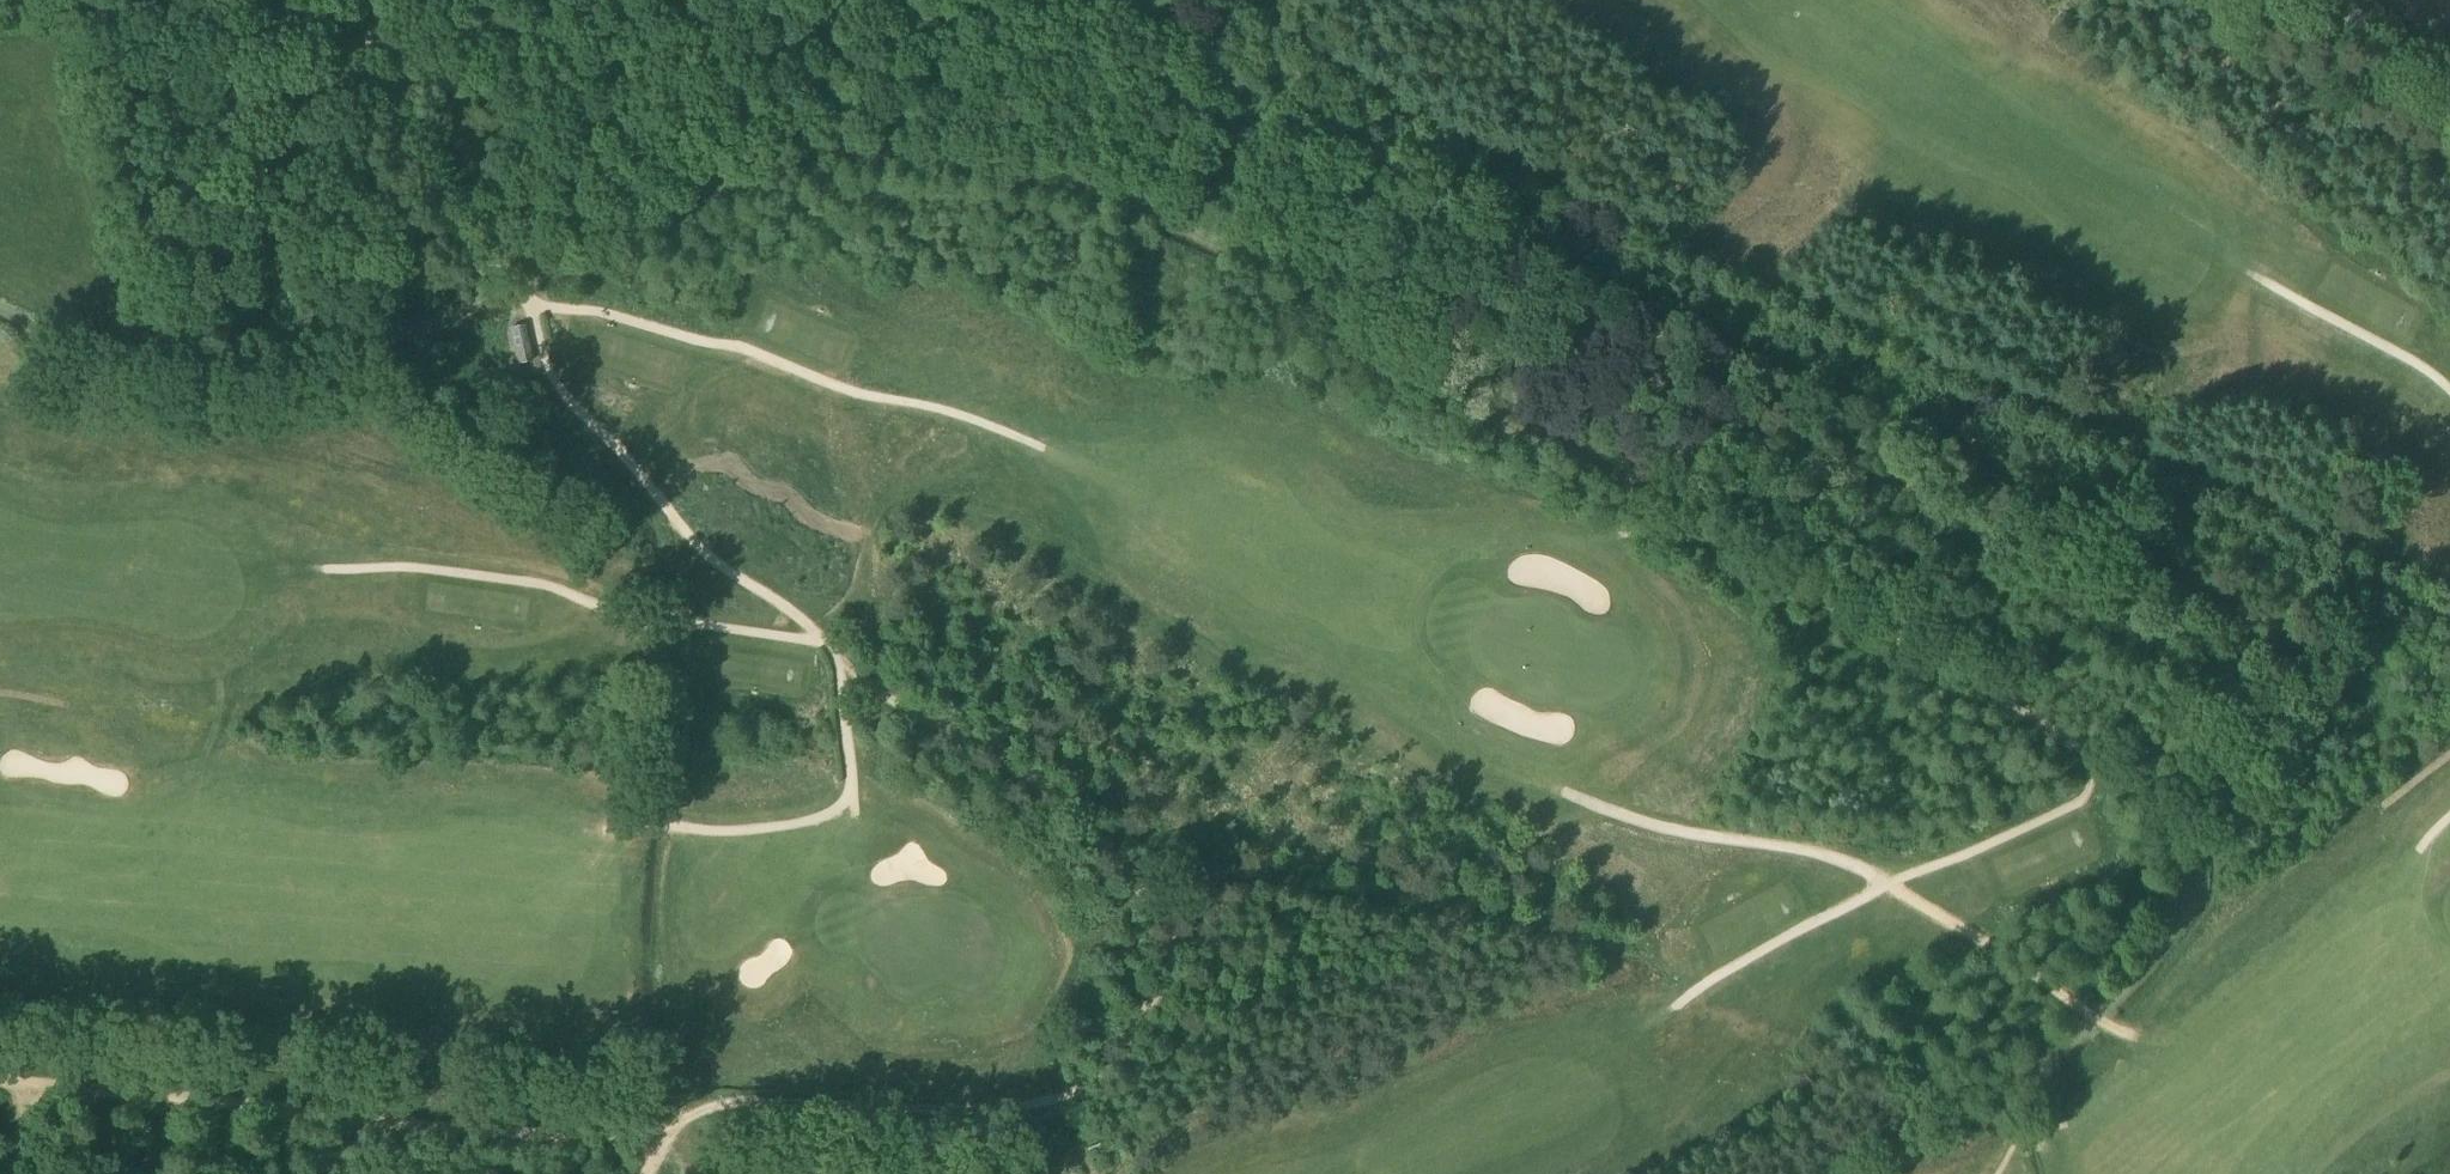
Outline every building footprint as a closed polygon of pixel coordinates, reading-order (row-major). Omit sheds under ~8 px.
[(509,329),(514,353),(530,350),(525,326),(509,329)]
